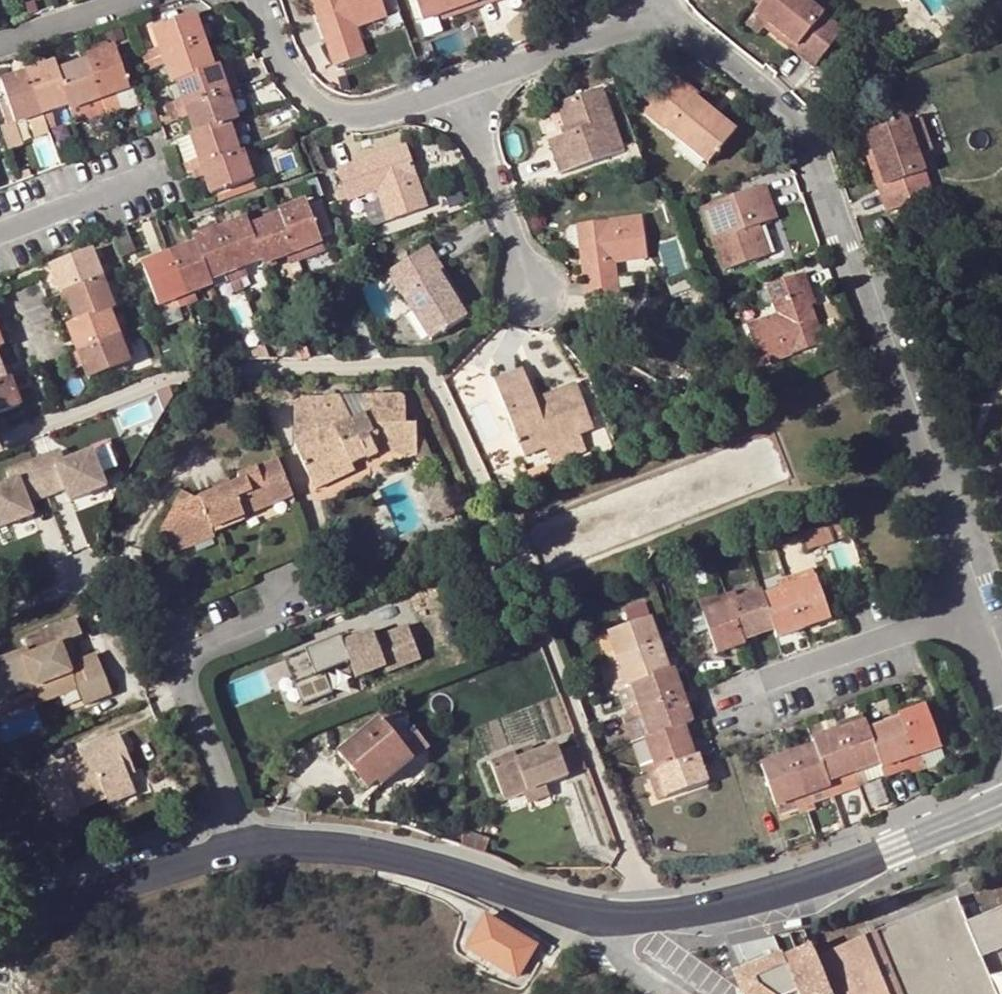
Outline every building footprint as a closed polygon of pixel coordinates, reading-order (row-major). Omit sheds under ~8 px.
[(319,0),(315,0),(312,1),(330,54),(337,52),(319,0)] [(337,52),(330,54),(334,66),(365,55),(356,26),(386,16),(380,0),(319,0),(337,52)] [(439,13),(478,0),(416,0),(423,19),(439,13)] [(439,13),(442,21),(502,0),(478,0),(439,13)] [(754,12),(818,63),(844,31),(810,4),(806,0),(764,0),(761,3),(754,12)] [(818,63),(754,12),(745,24),(759,35),(764,28),(814,69),(818,63)] [(142,54),(145,61),(205,41),(196,14),(154,29),(160,47),(142,54)] [(205,41),(145,61),(147,69),(165,63),(172,82),(177,80),(214,67),(205,41)] [(88,60),(105,108),(108,118),(122,113),(115,95),(130,90),(128,85),(136,83),(126,56),(124,57),(119,59),(116,50),(114,46),(87,56),(88,60)] [(59,76),(69,106),(71,110),(93,102),(96,111),(105,108),(88,60),(75,65),(77,71),(59,76)] [(239,89),(230,62),(219,65),(228,92),(239,89)] [(57,71),(54,63),(28,72),(48,131),(56,128),(51,112),(69,106),(59,76),(57,71)] [(75,65),(57,71),(59,76),(77,71),(75,65)] [(175,100),(178,110),(228,92),(219,65),(214,67),(177,80),(183,97),(175,100)] [(655,102),(673,80),(659,70),(641,91),(655,102)] [(49,133),(48,131),(28,72),(1,81),(7,97),(0,99),(0,103),(9,127),(15,124),(28,120),(35,139),(49,133)] [(678,74),(673,80),(721,120),(725,114),(678,74)] [(721,120),(673,80),(655,102),(647,111),(708,163),(735,131),(721,120)] [(572,116),(566,119),(571,133),(551,141),(562,172),(623,151),(602,89),(566,102),(572,116)] [(228,92),(178,110),(181,118),(189,115),(196,134),(223,125),(230,122),(238,120),(228,92)] [(165,104),(168,113),(178,110),(175,100),(165,104)] [(561,104),(566,119),(572,116),(566,102),(561,104)] [(178,110),(168,113),(172,122),(181,118),(178,110)] [(866,133),(874,153),(894,211),(933,197),(919,155),(933,150),(920,114),(866,133)] [(237,141),(230,122),(223,125),(230,144),(237,141)] [(20,136),(15,124),(9,127),(13,139),(20,136)] [(223,125),(196,134),(191,136),(199,158),(190,161),(193,171),(241,154),(237,141),(230,144),(223,125)] [(199,158),(191,136),(177,141),(185,163),(190,161),(199,158)] [(404,146),(353,164),(356,169),(406,152),(404,146)] [(356,169),(353,164),(339,169),(349,198),(377,189),(388,219),(426,205),(406,152),(356,169)] [(253,180),(244,153),(241,154),(193,171),(196,178),(196,179),(205,175),(211,195),(253,180)] [(894,211),(874,153),(867,155),(887,213),(894,211)] [(180,164),(183,174),(193,171),(190,161),(185,163),(180,164)] [(644,168),(634,175),(642,187),(652,180),(644,168)] [(183,174),(178,176),(180,183),(196,178),(193,171),(183,174)] [(758,242),(764,240),(758,224),(776,218),(765,185),(703,207),(725,269),(763,256),(758,242)] [(463,192),(449,196),(453,210),(467,206),(463,192)] [(305,200),(278,211),(279,214),(297,260),(306,257),(303,249),(321,242),(305,200)] [(250,232),(261,262),(262,265),(285,256),(288,263),(297,260),(279,214),(266,220),(268,225),(250,232)] [(589,265),(582,265),(586,294),(619,290),(618,277),(616,260),(647,256),(641,216),(584,225),(589,265)] [(218,228),(238,278),(247,275),(244,268),(261,262),(250,232),(248,227),(244,218),(218,228)] [(268,225),(266,220),(248,227),(250,232),(268,225)] [(192,239),(218,228),(215,221),(189,232),(192,239)] [(577,226),(582,265),(589,265),(584,225),(577,226)] [(192,239),(193,243),(209,282),(228,274),(230,281),(238,278),(218,228),(192,239)] [(769,254),(764,240),(758,242),(763,256),(769,254)] [(193,243),(170,252),(189,303),(197,300),(193,292),(211,285),(209,282),(193,243)] [(372,245),(362,249),(366,259),(376,255),(372,245)] [(430,245),(422,250),(456,303),(464,298),(430,245)] [(65,293),(111,275),(107,266),(99,269),(91,249),(50,266),(61,294),(65,293)] [(456,303),(422,250),(388,272),(431,339),(465,317),(456,303)] [(189,303),(170,252),(142,263),(158,305),(165,303),(174,299),(178,307),(189,303)] [(805,272),(800,274),(804,288),(810,286),(805,272)] [(804,288),(800,274),(769,285),(771,289),(774,300),(779,313),(749,324),(763,364),(818,344),(805,307),(811,306),(816,304),(810,286),(804,288)] [(109,310),(114,308),(105,286),(114,283),(111,275),(65,293),(70,305),(74,303),(80,321),(109,310)] [(633,275),(618,277),(619,290),(635,288),(633,275)] [(694,276),(671,284),(675,296),(699,288),(694,276)] [(759,293),(765,291),(763,286),(767,285),(764,277),(754,281),(759,293)] [(759,305),(774,300),(771,289),(765,291),(759,293),(755,295),(759,305)] [(70,305),(65,293),(61,294),(59,295),(64,307),(70,305)] [(182,316),(178,307),(174,299),(165,303),(171,320),(182,316)] [(74,303),(70,305),(76,322),(80,321),(74,303)] [(824,342),(811,306),(805,307),(818,344),(824,342)] [(80,321),(76,322),(68,326),(78,353),(128,334),(125,325),(116,328),(109,310),(80,321)] [(991,319),(1001,342),(1001,314),(991,319)] [(2,315),(0,316),(0,335),(9,331),(2,315)] [(128,334),(78,353),(83,366),(88,380),(130,363),(123,346),(132,343),(128,334)] [(290,339),(298,359),(308,355),(299,335),(290,339)] [(78,353),(70,356),(59,360),(64,374),(83,366),(78,353)] [(538,405),(535,398),(522,368),(495,380),(525,454),(594,428),(578,389),(538,405)] [(765,388),(778,382),(773,371),(760,376),(765,388)] [(745,381),(750,394),(765,388),(760,376),(745,381)] [(0,382),(0,414),(20,406),(10,379),(7,380),(0,382)] [(575,382),(535,398),(538,405),(578,389),(575,382)] [(351,421),(340,396),(296,398),(297,449),(313,484),(351,465),(365,458),(366,459),(377,454),(418,453),(418,438),(427,438),(425,423),(406,423),(406,401),(402,395),(364,396),(365,415),(351,421)] [(364,396),(340,396),(351,421),(365,415),(364,396)] [(65,463),(60,452),(33,463),(47,498),(65,491),(68,497),(70,503),(106,488),(92,453),(65,463)] [(292,493),(278,459),(238,476),(241,483),(196,500),(183,495),(157,540),(162,550),(198,536),(261,510),(259,506),(292,493)] [(33,517),(31,511),(29,505),(47,498),(33,463),(7,474),(11,485),(0,489),(0,530),(33,517)] [(546,463),(527,470),(532,481),(550,474),(546,463)] [(351,465),(313,484),(316,489),(354,470),(351,465)] [(65,491),(47,498),(49,504),(68,497),(65,491)] [(47,498),(29,505),(31,511),(49,504),(47,498)] [(850,533),(844,518),(829,523),(835,538),(850,533)] [(198,536),(162,550),(165,558),(201,543),(198,536)] [(813,569),(787,578),(789,585),(816,576),(813,569)] [(789,585),(804,629),(831,619),(816,576),(789,585)] [(789,585),(787,578),(778,581),(780,588),(789,585)] [(775,630),(778,638),(804,629),(789,585),(780,588),(762,594),(775,630)] [(697,598),(702,611),(721,604),(719,596),(717,590),(697,598)] [(762,594),(760,590),(730,601),(744,641),(775,630),(762,594)] [(730,601),(727,593),(719,596),(721,604),(730,601)] [(718,654),(746,644),(744,641),(730,601),(721,604),(702,611),(718,654)] [(630,623),(650,616),(646,604),(626,611),(630,623)] [(9,705),(5,696),(31,685),(35,694),(55,687),(52,680),(69,672),(61,654),(57,644),(80,635),(74,618),(21,640),(25,651),(0,661),(0,711),(9,707),(9,705)] [(618,658),(660,643),(651,618),(608,633),(615,652),(618,658)] [(351,662),(354,670),(357,677),(365,673),(385,665),(387,671),(419,658),(407,624),(375,638),(371,629),(342,640),(340,635),(316,645),(326,672),(351,662)] [(670,670),(660,643),(618,658),(620,667),(627,686),(631,684),(670,670)] [(5,696),(9,705),(28,697),(31,705),(76,686),(87,682),(78,661),(73,649),(61,654),(69,672),(52,680),(55,687),(35,694),(31,685),(5,696)] [(608,654),(610,661),(618,658),(615,652),(608,654)] [(96,654),(78,661),(87,682),(76,686),(83,704),(112,692),(96,654)] [(607,671),(614,690),(617,689),(627,686),(620,667),(607,671)] [(683,693),(675,668),(670,670),(631,684),(638,701),(629,705),(632,711),(683,693)] [(357,677),(354,670),(346,673),(353,694),(372,686),(365,673),(357,677)] [(623,706),(629,705),(638,701),(631,684),(627,686),(617,689),(623,706)] [(683,693),(632,711),(635,720),(643,717),(650,737),(685,725),(694,721),(683,693)] [(926,705),(898,714),(899,719),(918,772),(927,769),(922,754),(941,748),(926,705)] [(338,752),(369,789),(378,782),(383,786),(428,747),(405,716),(384,725),(379,719),(338,752)] [(643,717),(635,720),(630,722),(637,742),(645,739),(650,737),(643,717)] [(899,719),(868,729),(880,764),(885,778),(910,769),(911,775),(918,772),(899,719)] [(865,721),(837,731),(855,782),(865,778),(863,770),(880,764),(868,729),(865,721)] [(685,725),(650,737),(645,739),(654,762),(645,766),(648,774),(696,757),(685,725)] [(812,740),(814,745),(827,783),(845,776),(848,784),(855,782),(837,731),(812,740)] [(121,735),(113,738),(120,754),(128,751),(121,735)] [(78,773),(73,762),(62,767),(61,765),(38,774),(60,822),(81,813),(79,810),(108,798),(133,787),(128,774),(136,769),(128,751),(120,754),(113,738),(82,752),(84,758),(88,768),(78,773)] [(645,739),(637,742),(632,744),(642,767),(645,766),(654,762),(645,739)] [(504,801),(523,793),(546,784),(568,776),(559,753),(556,744),(533,753),(516,760),(513,753),(490,763),(504,801)] [(814,745),(786,754),(806,812),(817,808),(815,802),(811,794),(828,788),(827,783),(814,745)] [(531,746),(513,753),(516,760),(533,753),(531,746)] [(559,753),(568,776),(586,769),(577,746),(559,753)] [(946,762),(941,748),(922,754),(927,769),(946,762)] [(806,812),(786,754),(760,763),(775,806),(794,800),(796,808),(799,815),(806,812)] [(696,757),(648,774),(651,783),(660,779),(667,798),(709,782),(699,755),(696,757)] [(84,758),(73,762),(78,773),(88,768),(84,758)] [(660,779),(651,783),(657,801),(667,798),(660,779)] [(546,784),(523,793),(527,804),(550,794),(546,784)] [(133,787),(108,798),(111,804),(136,793),(133,787)] [(811,794),(815,802),(831,796),(828,788),(811,794)] [(778,814),(796,808),(794,800),(775,806),(778,814)] [(463,829),(462,847),(486,855),(490,839),(463,829)] [(667,838),(664,846),(677,852),(679,843),(667,838)] [(865,910),(872,927),(900,993),(994,993),(979,958),(1001,949),(1001,905),(976,916),(964,921),(954,898),(906,917),(896,896),(865,908),(865,910)] [(872,927),(865,910),(814,934),(820,952),(861,936),(860,932),(872,927)] [(519,982),(540,946),(485,914),(464,949),(519,982)] [(756,993),(824,993),(825,992),(778,962),(756,993)]
